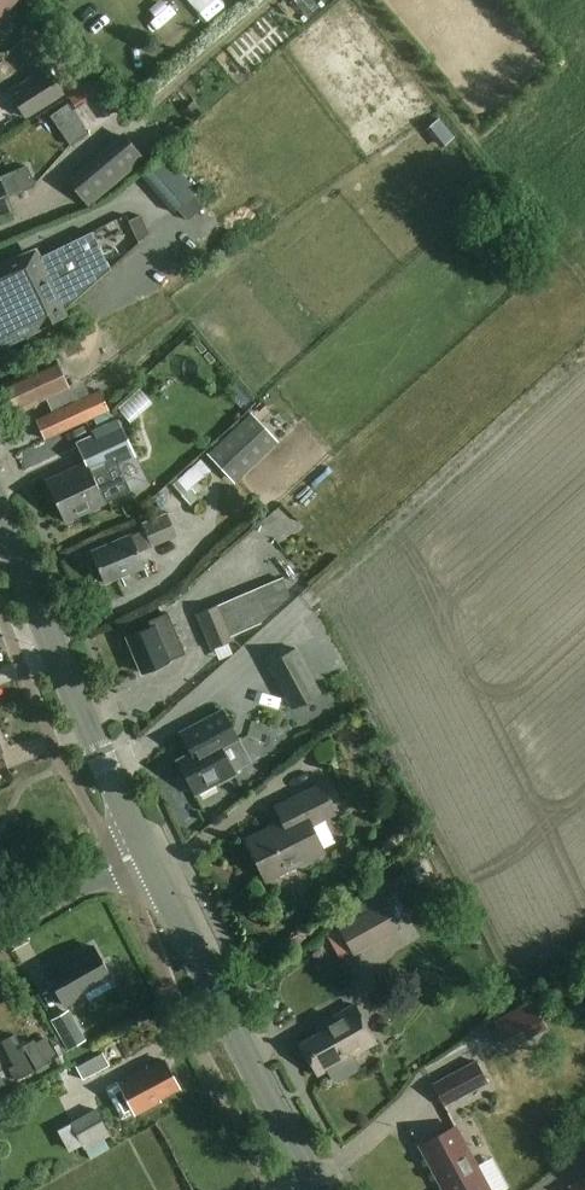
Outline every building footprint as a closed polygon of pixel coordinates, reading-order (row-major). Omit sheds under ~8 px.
[(16,0),(0,0),(0,13),(16,0)] [(230,58),(251,81),(269,64),(247,41),(230,58)] [(63,86),(46,63),(11,88),(28,111),(63,86)] [(89,131),(69,103),(52,114),(71,143),(89,131)] [(146,158),(127,135),(70,182),(89,205),(146,158)] [(175,213),(197,194),(163,154),(142,173),(175,213)] [(28,164),(0,175),(0,214),(13,209),(8,195),(36,184),(28,164)] [(8,260),(0,264),(0,347),(39,328),(69,315),(67,310),(116,272),(94,229),(42,255),(37,247),(8,260)] [(76,402),(56,359),(5,383),(11,395),(10,399),(12,404),(16,405),(18,409),(47,395),(55,411),(38,419),(46,437),(109,409),(100,391),(76,402)] [(152,386),(137,399),(152,417),(167,405),(152,386)] [(280,441),(252,412),(208,453),(235,483),(280,441)] [(161,441),(150,418),(123,430),(118,420),(77,440),(86,461),(47,479),(66,520),(106,502),(105,500),(121,492),(110,469),(135,457),(134,454),(161,441)] [(211,470),(201,459),(174,482),(192,503),(199,497),(191,487),(211,470)] [(176,533),(167,512),(142,523),(144,528),(92,550),(105,581),(145,565),(139,549),(176,533)] [(282,513),(260,533),(277,551),(298,531),(282,513)] [(174,541),(145,550),(149,561),(177,552),(174,541)] [(227,551),(207,561),(214,576),(205,580),(212,593),(240,580),(227,551)] [(291,594),(284,576),(197,612),(212,648),(233,640),(231,635),(262,623),(291,594)] [(152,627),(128,637),(142,672),(169,661),(186,653),(169,612),(149,621),(152,627)] [(322,693),(298,647),(269,663),(293,708),(322,693)] [(240,740),(223,709),(181,731),(192,751),(177,759),(185,774),(182,775),(181,778),(186,787),(189,788),(192,787),(196,794),(220,782),(220,783),(236,774),(223,749),(240,740)] [(338,814),(322,781),(274,805),(282,820),(247,837),(268,879),(325,851),(313,826),(338,814)] [(403,928),(387,899),(339,926),(355,955),(403,928)] [(340,941),(320,949),(329,971),(349,963),(340,941)] [(112,976),(94,945),(65,961),(64,959),(46,969),(67,1005),(85,994),(84,992),(112,976)] [(377,1042),(355,1003),(317,1025),(321,1031),(302,1042),(320,1074),(329,1069),(335,1079),(340,1080),(359,1069),(360,1064),(355,1054),(377,1042)] [(86,1039),(69,1009),(51,1020),(68,1049),(86,1039)] [(110,1065),(102,1052),(77,1066),(84,1079),(110,1065)] [(180,1086),(166,1059),(149,1068),(148,1066),(119,1082),(121,1085),(110,1091),(124,1117),(135,1111),(136,1112),(160,1099),(159,1097),(180,1086)] [(488,1082),(476,1061),(434,1084),(445,1105),(488,1082)] [(111,1133),(96,1108),(71,1123),(90,1156),(108,1146),(103,1138),(111,1133)] [(457,1125),(420,1143),(445,1189),(492,1189),(457,1125)] [(570,1187),(572,1189),(584,1189),(584,1179),(570,1187)]
